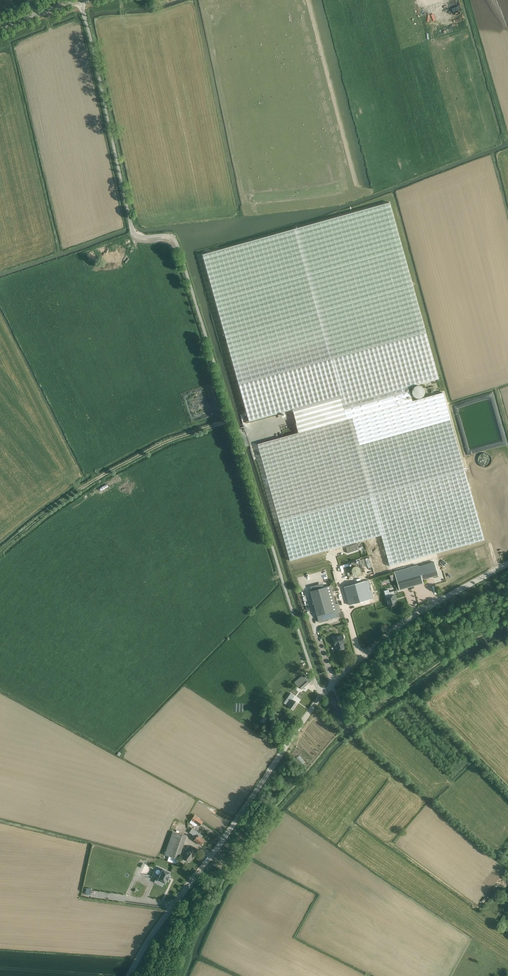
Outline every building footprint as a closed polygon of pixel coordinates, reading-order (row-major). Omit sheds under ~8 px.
[(295,424),(298,433),(412,401),(408,387),(439,379),(390,202),(203,254),(249,422),(292,410),(296,424),(295,424)] [(418,398),(419,398),(420,398),(421,398),(422,397),(423,397),(423,396),(424,396),(424,395),(424,394),(425,393),(425,392),(425,391),(424,390),(424,389),(423,388),(422,387),(421,386),(420,386),(419,386),(418,386),(417,386),(416,386),(415,386),(415,387),(414,387),(414,388),(413,388),(413,389),(412,389),(412,390),(412,391),(412,392),(412,393),(412,394),(413,395),(413,396),(414,397),(415,397),(415,398),(416,398),(417,398),(418,398)] [(298,433),(257,444),(291,564),(381,538),(390,567),(485,540),(443,393),(412,401),(298,433)] [(491,460),(491,459),(491,458),(490,456),(490,455),(489,454),(487,454),(485,453),(484,453),(482,453),(481,454),(480,455),(479,456),(478,457),(478,458),(478,460),(478,461),(478,462),(479,464),(479,465),(480,466),(482,466),(484,467),(485,467),(487,467),(488,466),(489,465),(490,464),(491,463),(491,462),(491,460)] [(371,562),(365,564),(368,576),(374,574),(371,562)] [(418,565),(394,572),(399,590),(423,583),(422,580),(438,575),(434,562),(418,566),(418,565)] [(351,570),(351,571),(351,572),(352,573),(353,574),(354,575),(355,575),(356,575),(357,575),(358,574),(359,574),(359,573),(360,573),(360,572),(360,571),(360,570),(360,569),(360,568),(359,568),(359,567),(358,567),(357,566),(356,566),(355,566),(354,566),(353,567),(352,568),(351,569),(351,570)] [(368,580),(365,581),(343,587),(349,605),(370,599),(373,598),(368,580)] [(338,603),(335,604),(330,586),(331,585),(330,582),(325,583),(325,584),(312,588),(312,590),(309,591),(316,616),(317,616),(318,622),(339,616),(341,618),(344,617),(342,612),(341,612),(338,603)] [(395,595),(386,597),(388,607),(396,605),(395,599),(396,599),(395,595)] [(343,634),(332,637),(335,646),(337,645),(338,650),(344,648),(343,643),(345,643),(343,634)] [(295,682),(294,682),(298,687),(299,687),(302,690),(311,681),(306,676),(304,678),(301,675),(294,681),(295,682)] [(287,701),(290,703),(288,706),(293,710),(298,703),(290,698),(287,701)] [(272,711),(280,716),(276,721),(282,725),(288,717),(282,712),(282,713),(279,711),(281,708),(276,704),(272,711)] [(258,724),(254,729),(259,733),(263,728),(258,724)] [(195,815),(189,822),(194,826),(196,825),(197,824),(200,826),(203,821),(195,815)] [(193,834),(192,836),(195,838),(194,840),(198,843),(201,845),(205,840),(201,837),(203,835),(192,828),(189,832),(193,834)] [(172,831),(164,855),(169,856),(167,861),(177,864),(179,859),(186,836),(172,831)] [(189,862),(197,851),(190,847),(183,857),(182,859),(182,860),(184,861),(186,861),(187,860),(189,862)] [(118,865),(114,867),(119,881),(123,880),(118,865)] [(154,869),(151,875),(156,878),(155,882),(163,886),(164,883),(165,883),(167,880),(169,876),(170,872),(163,869),(161,873),(154,869)]
